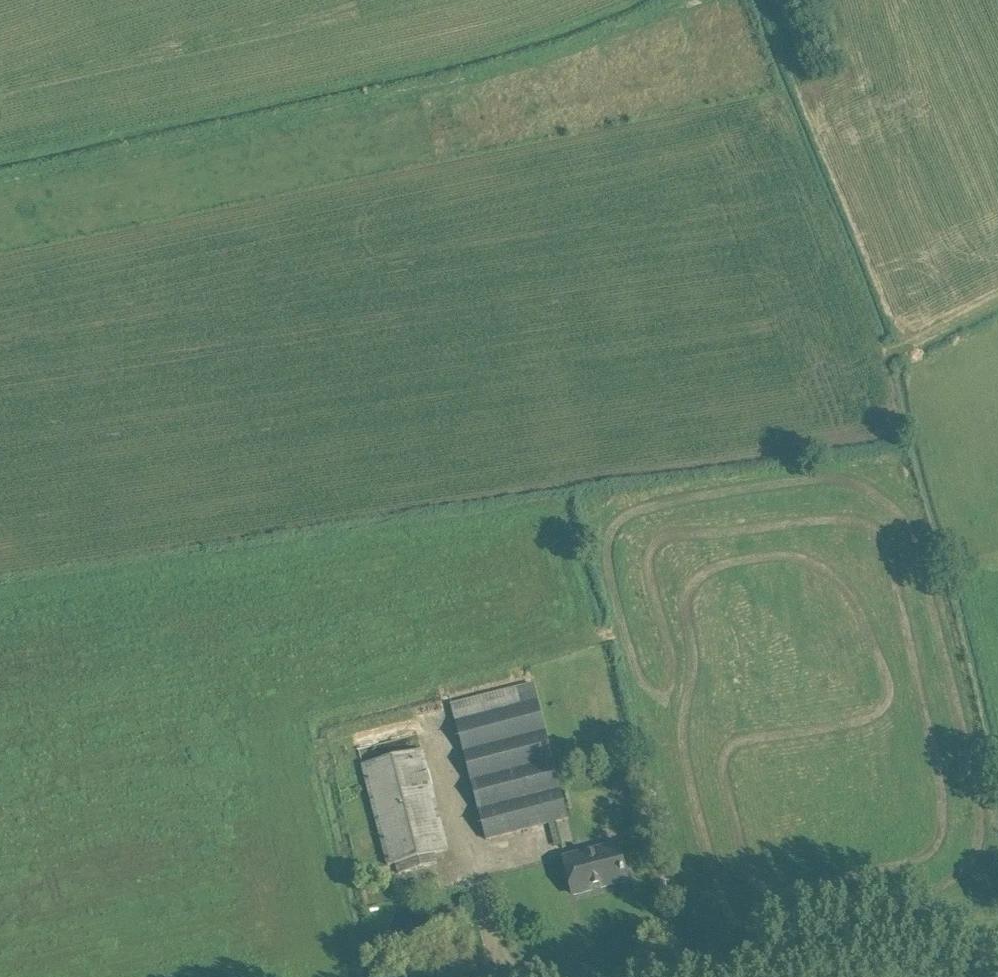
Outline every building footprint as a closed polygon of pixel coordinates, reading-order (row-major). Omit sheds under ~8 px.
[(532,682),(451,703),(456,721),(486,839),(557,821),(567,818),(555,771),(537,700),(532,682)] [(395,863),(398,873),(437,863),(435,853),(448,849),(421,749),(361,764),(388,865),(395,863)] [(627,880),(617,844),(616,844),(617,846),(566,860),(566,858),(565,858),(574,894),(627,880)]
